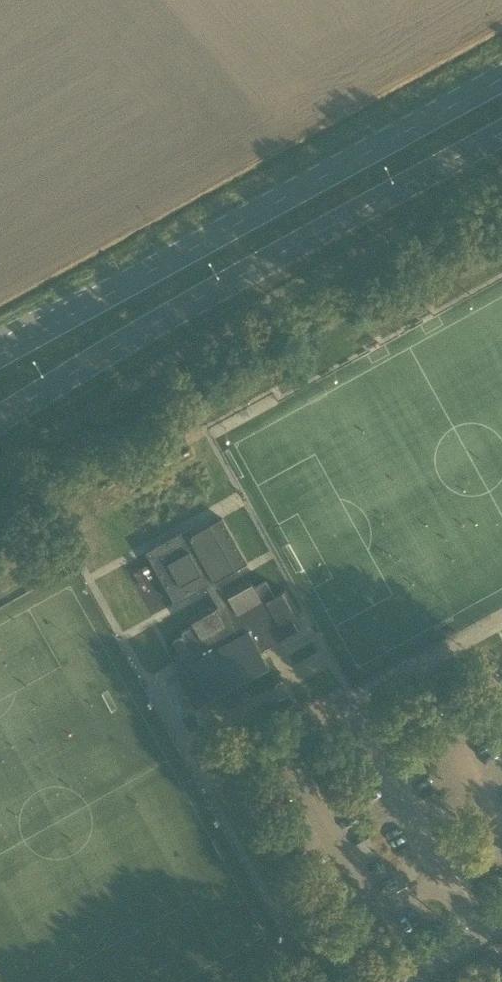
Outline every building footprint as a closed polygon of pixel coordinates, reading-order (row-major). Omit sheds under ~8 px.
[(251,583),(227,597),(229,601),(227,602),(215,581),(247,562),(222,518),(189,536),(185,530),(146,552),(174,604),(207,585),(219,607),(192,622),(193,625),(181,632),(183,635),(173,641),(182,658),(186,656),(210,700),(228,690),(230,693),(270,670),(260,651),(298,630),(291,618),(299,613),(286,590),(274,596),(265,580),(254,587),(251,583)] [(322,649),(311,631),(284,646),(294,665),(322,649)] [(340,685),(328,664),(290,685),(302,706),(340,685)] [(284,697),(275,702),(279,711),(288,706),(284,697)]
